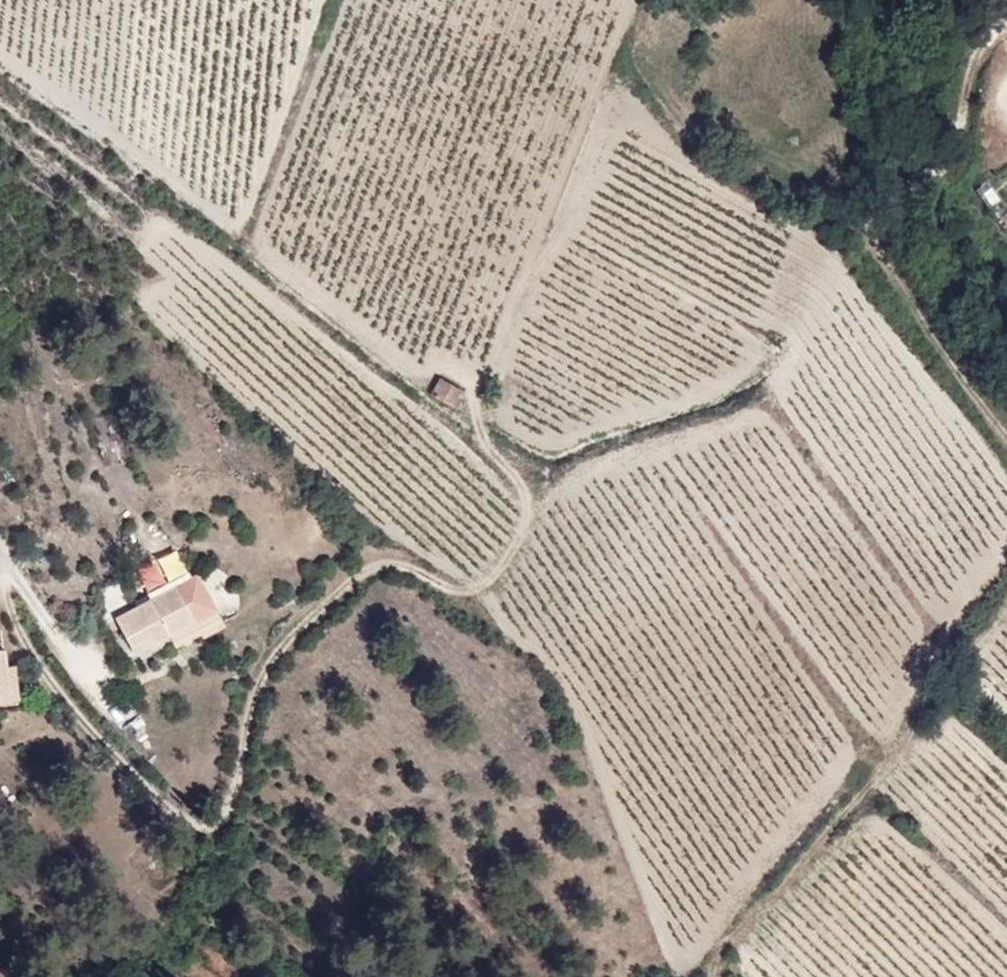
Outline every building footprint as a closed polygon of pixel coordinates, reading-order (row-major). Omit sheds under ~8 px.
[(475,411),(485,394),(466,382),(456,400),(475,411)] [(234,618),(223,599),(238,588),(226,568),(156,611),(173,638),(192,626),(200,638),(234,618)] [(181,652),(200,638),(192,626),(173,638),(181,652)] [(52,662),(43,664),(41,651),(11,656),(9,637),(0,639),(0,748),(22,745),(15,705),(37,701),(57,697),(52,662)]
